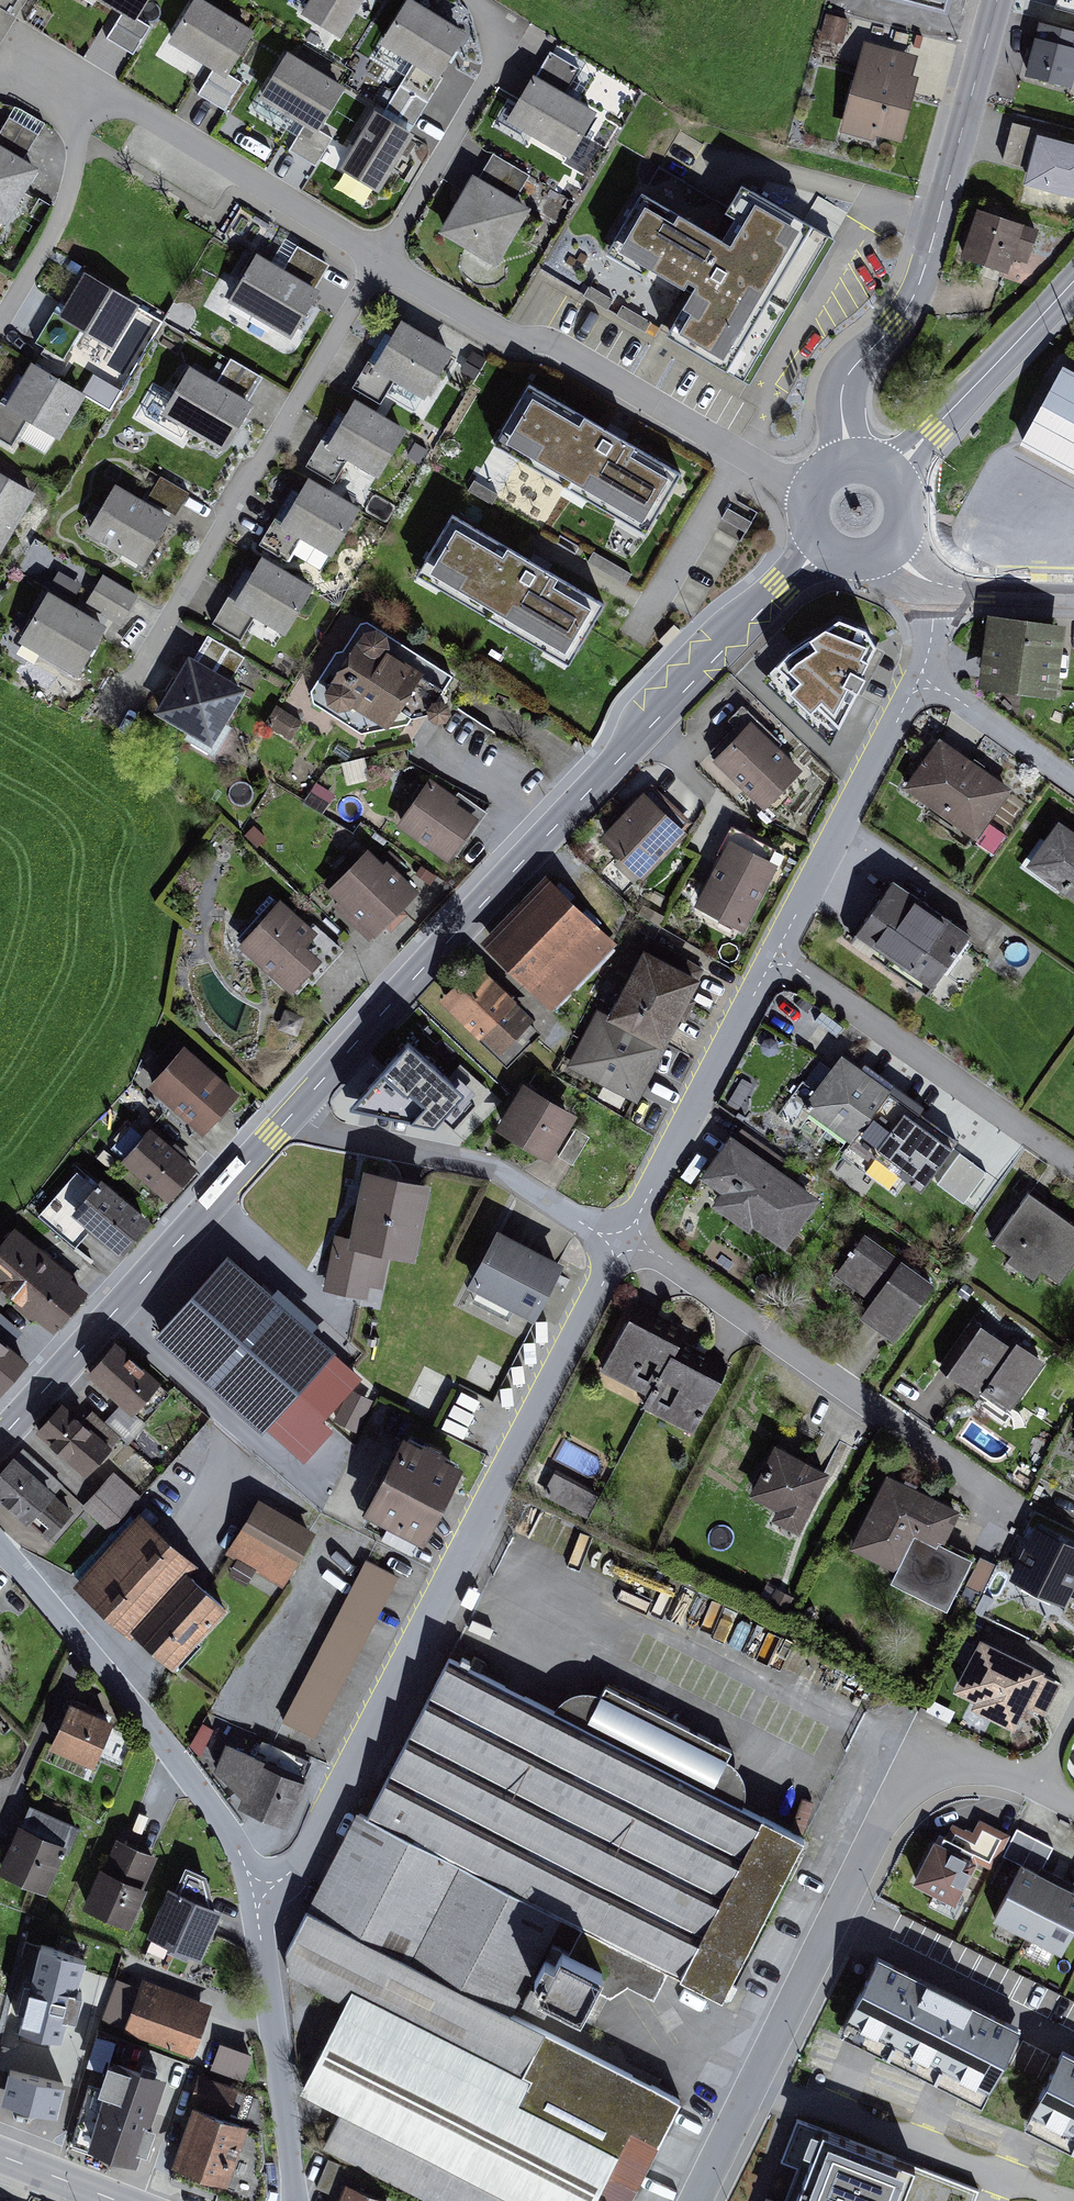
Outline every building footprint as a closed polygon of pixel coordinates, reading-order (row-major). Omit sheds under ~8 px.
[(11,13),(18,0),(0,0),(0,6),(11,13)] [(122,10),(106,37),(134,54),(152,25),(138,16),(148,0),(106,0),(122,10)] [(210,0),(191,0),(169,38),(214,65),(198,92),(226,109),(243,80),(229,71),(256,28),(210,0)] [(299,10),(341,36),(363,0),(305,0),(299,10)] [(419,0),(404,0),(380,40),(414,60),(439,76),(468,29),(419,0)] [(948,14),(951,0),(895,0),(948,14)] [(1055,6),(1073,11),(1073,0),(1057,0),(1055,6)] [(849,18),(826,12),(820,36),(843,42),(849,18)] [(1039,19),(1025,71),(1071,83),(1073,72),(1073,29),(1039,19)] [(918,53),(863,38),(840,129),(875,138),(876,134),(901,140),(919,73),(913,71),(918,53)] [(347,84),(287,48),(259,94),(305,122),(289,148),(317,165),(334,136),(320,128),(347,84)] [(581,67),(551,50),(537,73),(533,71),(507,116),(572,153),(598,107),(568,90),(581,67)] [(439,76),(414,60),(385,107),(415,123),(443,78),(439,76)] [(415,131),(375,106),(339,165),(379,190),(415,131)] [(6,222),(40,164),(25,156),(39,133),(9,116),(0,131),(0,218),(6,222)] [(1061,136),(1062,133),(1013,120),(1002,160),(1028,166),(1023,182),(1073,195),(1073,139),(1061,136)] [(531,174),(493,152),(480,174),(473,170),(438,230),(496,264),(531,204),(518,196),(531,174)] [(731,242),(643,191),(608,251),(645,272),(648,266),(683,287),(688,279),(692,281),(662,334),(751,385),(838,236),(743,181),(729,204),(747,215),(731,242)] [(1040,225),(977,204),(960,254),(1007,269),(1012,255),(1028,261),(1040,225)] [(284,266),(256,249),(228,297),(292,335),(321,287),(316,284),(329,263),(297,245),(284,266)] [(142,300),(85,267),(58,314),(53,311),(35,341),(64,358),(81,329),(114,348),(142,300)] [(615,298),(589,284),(583,294),(608,309),(615,298)] [(645,331),(651,320),(622,304),(616,314),(645,331)] [(454,347),(401,316),(374,362),(368,358),(351,386),(380,403),(395,378),(425,396),(454,347)] [(218,378),(189,361),(161,410),(227,449),(255,400),(250,397),(263,376),(230,357),(218,378)] [(31,358),(5,402),(1,400),(0,401),(0,438),(11,445),(28,417),(59,435),(86,391),(31,358)] [(1064,363),(1020,443),(1073,472),(1073,369),(1064,363)] [(681,469),(529,379),(493,440),(645,530),(681,469)] [(328,441),(321,437),(305,464),(335,481),(348,457),(379,475),(408,426),(355,395),(328,441)] [(0,470),(0,552),(35,490),(0,470)] [(360,505),(308,474),(281,519),(275,515),(258,543),(287,560),(302,535),(332,553),(360,505)] [(160,475),(147,497),(175,514),(189,491),(160,475)] [(499,493),(474,479),(468,489),(493,503),(499,493)] [(172,514),(115,481),(86,530),(143,564),(172,514)] [(606,600),(453,509),(416,570),(569,662),(606,600)] [(632,572),(593,550),(587,562),(626,584),(632,572)] [(314,584),(262,553),(235,598),(228,594),(211,622),(240,639),(254,614),(285,632),(314,584)] [(139,594),(103,573),(85,603),(121,624),(139,594)] [(108,623),(49,588),(19,638),(78,673),(108,623)] [(1067,621),(988,611),(978,685),(1057,695),(1067,621)] [(787,648),(776,661),(794,679),(789,685),(810,707),(816,701),(838,723),(866,669),(863,668),(876,641),(866,624),(839,613),(787,648)] [(453,674),(368,619),(360,621),(343,648),(336,649),(311,689),(313,701),(362,733),(407,724),(414,714),(428,712),(429,714),(437,718),(446,716),(451,708),(449,699),(441,695),(440,695),(453,674)] [(195,656),(188,652),(153,711),(212,745),(247,686),(233,678),(246,656),(208,634),(195,656)] [(715,757),(713,758),(764,808),(803,767),(780,745),(783,742),(743,703),(728,719),(735,725),(709,751),(715,757)] [(1013,787),(939,735),(902,787),(976,838),(1013,787)] [(430,775),(396,823),(449,860),(453,854),(457,856),(488,811),(459,790),(456,794),(430,775)] [(652,783),(601,835),(643,876),(688,830),(685,828),(692,821),(652,783)] [(1058,818),(1026,863),(1073,898),(1073,829),(1058,818)] [(716,853),(720,855),(695,904),(744,929),(778,862),(770,858),(776,847),(731,824),(716,853)] [(367,846),(326,888),(338,899),(332,904),(370,940),(420,889),(387,857),(383,861),(367,846)] [(546,873),(480,940),(552,1010),(618,943),(546,873)] [(971,931),(893,878),(850,940),(927,994),(971,931)] [(280,896),(237,943),(292,992),(294,990),(297,993),(308,981),(312,985),(344,949),(313,921),(311,923),(280,896)] [(646,947),(643,945),(639,953),(627,947),(614,973),(625,979),(605,1016),(666,1047),(707,966),(651,938),(646,947)] [(476,957),(436,998),(507,1067),(541,1032),(530,1021),(535,1017),(516,999),(517,998),(476,957)] [(605,1016),(594,1011),(566,1065),(638,1102),(666,1047),(605,1016)] [(241,1092),(185,1042),(182,1045),(174,1039),(157,1058),(164,1064),(146,1084),(203,1134),(241,1092)] [(410,1039),(347,1109),(462,1131),(497,1093),(460,1059),(447,1073),(410,1039)] [(939,1124),(842,1054),(816,1090),(802,1080),(777,1115),(792,1126),(804,1109),(900,1178),(939,1124)] [(523,1080),(495,1126),(549,1159),(577,1112),(523,1080)] [(198,1167),(150,1125),(142,1134),(132,1124),(110,1149),(168,1200),(198,1167)] [(574,1127),(558,1155),(573,1164),(589,1136),(574,1127)] [(741,1127),(735,1136),(784,1170),(790,1161),(741,1127)] [(735,1136),(730,1132),(700,1176),(720,1190),(711,1203),(748,1229),(752,1224),(785,1247),(821,1196),(784,1170),(735,1136)] [(432,1182),(364,1167),(347,1244),(391,1254),(415,1259),(432,1182)] [(151,1219),(102,1177),(95,1185),(76,1170),(38,1214),(75,1246),(91,1228),(122,1254),(151,1219)] [(1029,1192),(994,1241),(1011,1253),(1007,1259),(1034,1279),(1042,1267),(1060,1280),(1073,1260),(1073,1225),(1029,1192)] [(15,1221),(0,1238),(0,1290),(4,1286),(54,1328),(88,1290),(71,1275),(73,1272),(15,1221)] [(565,1261),(498,1226),(467,1285),(534,1320),(565,1261)] [(935,1282),(865,1232),(834,1274),(870,1300),(859,1314),(894,1339),(935,1282)] [(391,1254),(347,1244),(334,1241),(324,1289),(368,1298),(371,1285),(384,1287),(391,1254)] [(271,1293),(228,1254),(155,1334),(262,1430),(265,1426),(305,1462),(336,1427),(326,1418),(364,1377),(312,1330),(319,1322),(278,1285),(271,1293)] [(637,1302),(601,1369),(649,1395),(644,1405),(693,1432),(729,1364),(681,1339),(687,1329),(637,1302)] [(23,1331),(0,1312),(0,1336),(11,1345),(23,1331)] [(1013,1344),(981,1322),(947,1371),(978,1393),(982,1387),(1010,1407),(1045,1358),(1017,1339),(1013,1344)] [(0,1393),(28,1360),(11,1345),(0,1336),(0,1393)] [(162,1380),(116,1339),(87,1372),(121,1402),(133,1412),(149,1395),(159,1405),(171,1392),(160,1382),(162,1380)] [(133,1412),(144,1422),(159,1405),(149,1395),(133,1412)] [(83,1419),(62,1400),(35,1431),(86,1475),(120,1437),(122,1435),(105,1420),(92,1409),(83,1419)] [(133,1412),(121,1402),(105,1420),(122,1435),(120,1437),(128,1445),(146,1425),(144,1422),(133,1412)] [(422,1442),(403,1433),(363,1511),(424,1542),(464,1465),(444,1455),(447,1450),(424,1438),(422,1442)] [(830,1470),(774,1442),(748,1494),(777,1508),(772,1518),(799,1531),(830,1470)] [(14,1453),(0,1469),(0,1498),(27,1523),(30,1520),(49,1537),(74,1510),(55,1493),(63,1484),(23,1447),(16,1455),(14,1453)] [(143,1496),(114,1470),(82,1506),(111,1532),(143,1496)] [(598,1493),(554,1471),(542,1494),(587,1516),(598,1493)] [(961,1509),(887,1472),(849,1548),(895,1570),(890,1581),(947,1609),(973,1557),(945,1543),(961,1509)] [(258,1497),(224,1554),(236,1560),(254,1571),(282,1588),(316,1531),(258,1497)] [(140,1512),(74,1585),(131,1637),(135,1633),(190,1572),(198,1564),(140,1512)] [(1036,1523),(1009,1578),(1065,1605),(1070,1595),(1073,1587),(1073,1542),(1036,1523)] [(398,1575),(365,1558),(282,1721),(315,1737),(398,1575)] [(254,1571),(236,1560),(227,1575),(246,1586),(254,1571)] [(190,1572),(135,1633),(172,1667),(228,1607),(190,1572)] [(1070,1595),(1065,1605),(1061,1614),(1073,1625),(1073,1597),(1070,1595)] [(1046,1667),(980,1634),(953,1688),(974,1699),(970,1706),(1014,1728),(1025,1706),(1045,1716),(1062,1682),(1043,1672),(1046,1667)] [(553,1709),(450,1656),(368,1816),(562,1915),(582,1925),(668,1969),(723,1997),(805,1837),(741,1805),(746,1791),(744,1779),(738,1768),(728,1757),(732,1748),(605,1683),(600,1692),(587,1690),(574,1692),(563,1698),(553,1709)] [(74,1702),(70,1700),(49,1746),(93,1766),(114,1720),(97,1712),(99,1709),(76,1699),(74,1702)] [(213,1728),(203,1723),(190,1745),(200,1756),(213,1728)] [(256,1754),(226,1742),(214,1768),(243,1796),(238,1806),(287,1826),(308,1775),(305,1774),(311,1760),(262,1739),(256,1754)] [(29,1803),(21,1823),(19,1822),(0,1865),(0,1871),(46,1891),(64,1850),(69,1852),(81,1826),(29,1803)] [(368,1816),(357,1811),(285,1952),(288,1974),(346,2003),(353,1990),(522,2074),(545,2028),(513,2012),(531,1977),(543,1952),(562,1915),(368,1816)] [(992,1869),(1009,1834),(980,1819),(973,1833),(952,1822),(945,1835),(939,1832),(936,1838),(933,1837),(911,1881),(955,1903),(976,1862),(992,1869)] [(1016,1827),(1002,1856),(1020,1864),(993,1917),(1063,1952),(1073,1929),(1073,1881),(1043,1866),(1054,1845),(1016,1827)] [(158,1854),(117,1836),(104,1867),(99,1865),(82,1907),(130,1927),(147,1887),(144,1885),(158,1854)] [(175,1886),(169,1884),(147,1934),(170,1944),(167,1951),(186,1960),(189,1953),(201,1959),(223,1907),(214,1904),(207,1873),(185,1864),(175,1886)] [(668,1969),(582,1925),(570,1949),(604,1966),(594,1987),(610,1995),(627,1983),(655,1997),(668,1969)] [(86,1957),(41,1944),(17,2027),(62,2040),(86,1957)] [(554,1958),(543,1952),(531,1977),(541,1981),(536,1992),(581,2014),(594,1987),(604,1966),(570,1949),(560,1945),(554,1958)] [(1020,2029),(878,1956),(839,2031),(982,2104),(1020,2029)] [(212,2003),(143,1978),(139,1986),(117,1978),(101,2020),(124,2028),(123,2031),(192,2056),(212,2003)] [(353,1990),(346,2003),(300,2091),(341,2112),(517,2200),(594,2200),(619,2152),(519,2101),(530,2078),(522,2074),(353,1990)] [(545,2028),(522,2074),(530,2078),(519,2101),(619,2152),(594,2200),(632,2200),(684,2098),(545,2028)] [(253,2053),(220,2041),(211,2069),(244,2080),(253,2053)] [(1063,2050),(1024,2125),(1073,2150),(1073,2056),(1063,2050)] [(99,2087),(105,2089),(85,2148),(137,2165),(141,2153),(147,2155),(157,2126),(151,2124),(167,2076),(141,2067),(140,2071),(108,2060),(99,2087)] [(65,2081),(9,2068),(2,2101),(57,2113),(65,2081)] [(238,2087),(198,2074),(189,2102),(229,2115),(229,2113),(245,2119),(253,2094),(238,2089),(238,2087)] [(193,2105),(172,2163),(176,2164),(172,2175),(245,2200),(264,2200),(267,2193),(266,2171),(260,2171),(264,2158),(262,2130),(248,2125),(249,2123),(193,2105)] [(341,2112),(323,2147),(428,2200),(517,2200),(341,2112)] [(978,2189),(798,2120),(782,2160),(798,2167),(784,2200),(973,2200),(978,2189)] [(344,2164),(328,2158),(316,2188),(331,2194),(344,2164)] [(172,2175),(169,2182),(215,2198),(214,2200),(245,2200),(172,2175)] [(346,2181),(338,2200),(393,2200),(394,2199),(346,2181)]
